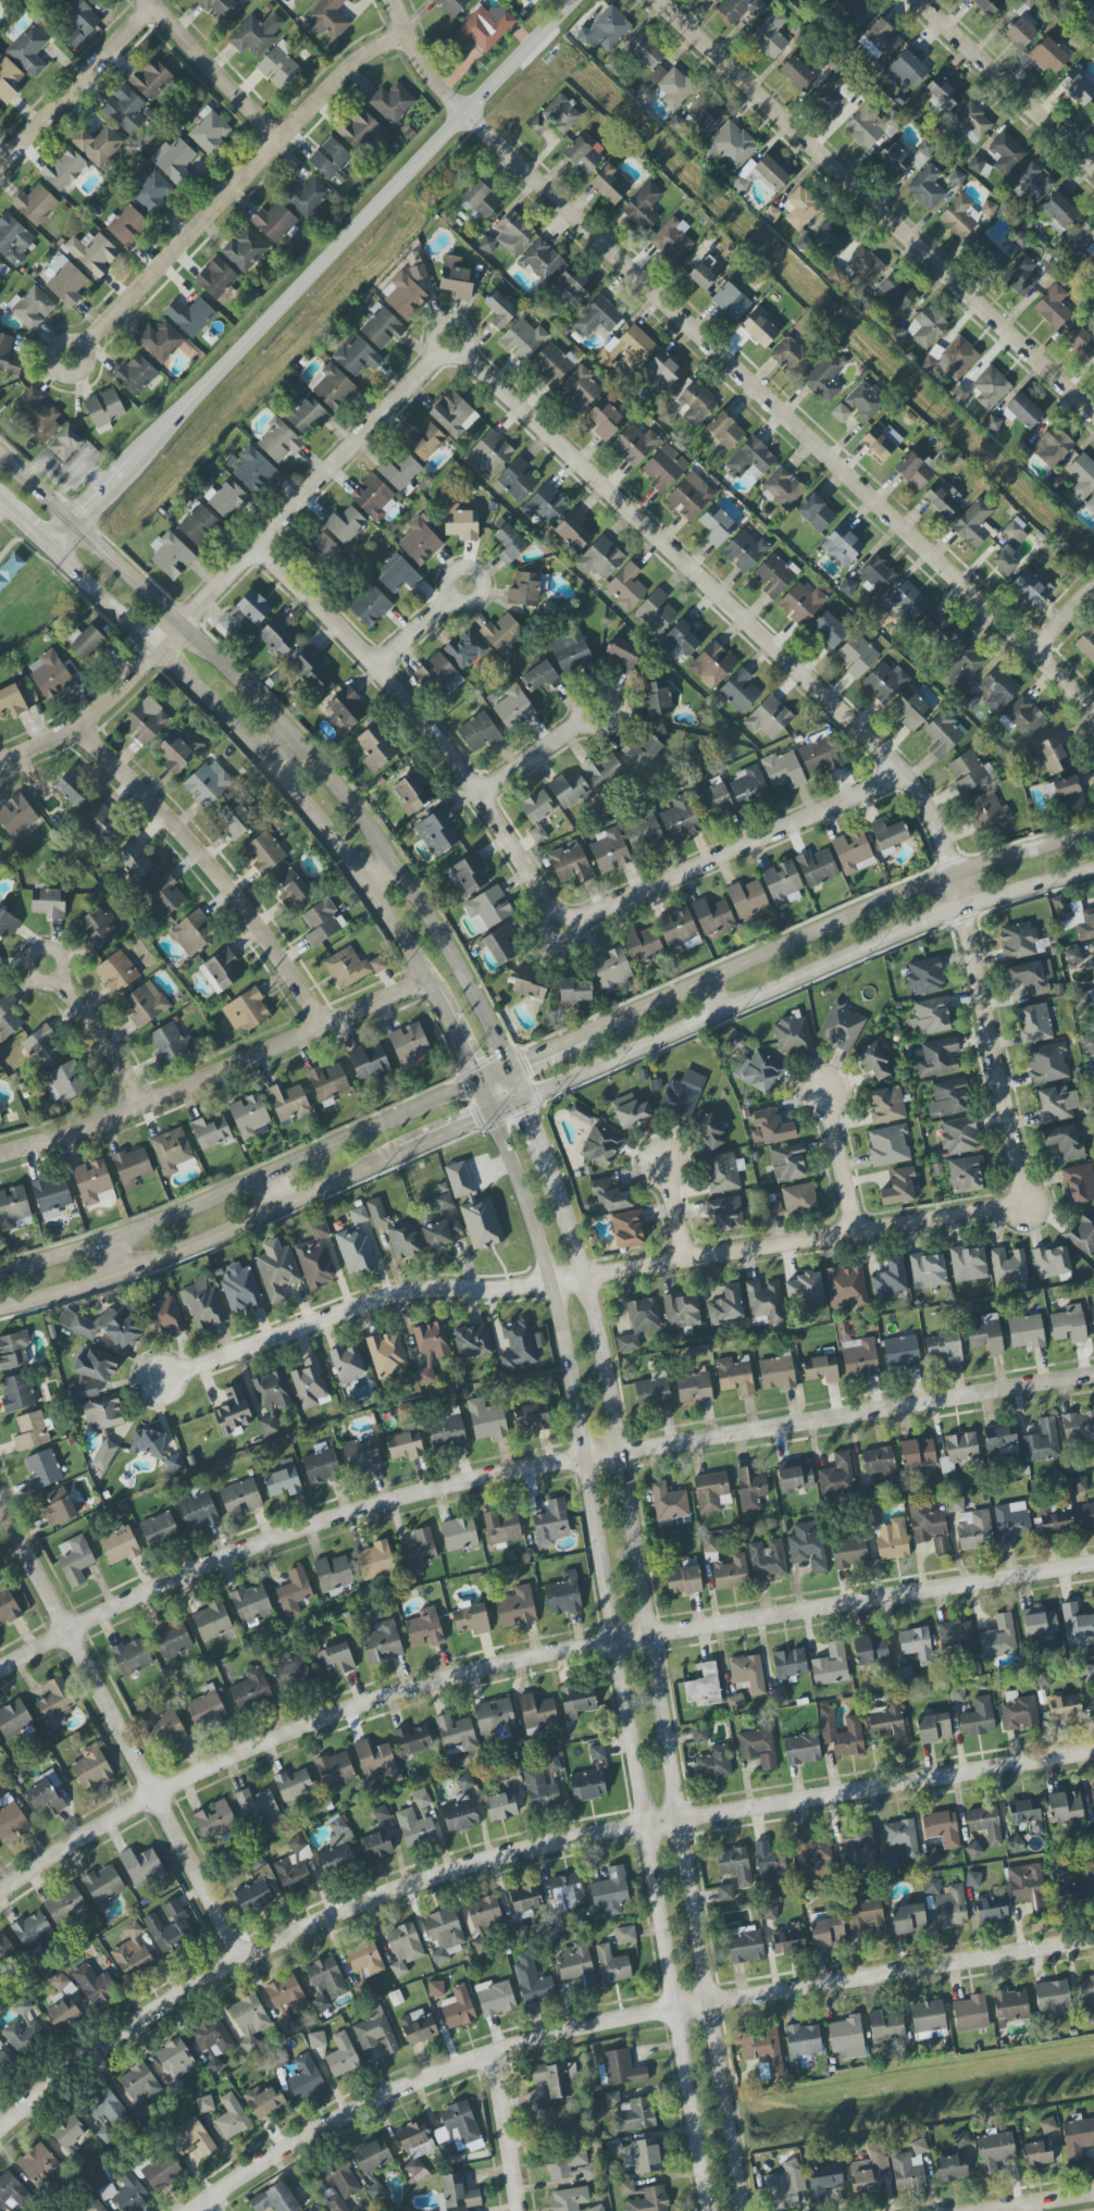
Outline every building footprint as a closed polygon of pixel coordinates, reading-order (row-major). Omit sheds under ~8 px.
[(89,8),(95,0),(72,0),(60,13),(75,27),(64,39),(75,49),(102,20),(89,8)] [(244,8),(236,0),(195,0),(224,28),(244,8)] [(351,23),(337,10),(347,0),(323,0),(303,21),(319,36),(324,32),(334,41),(351,23)] [(471,0),(430,0),(453,20),(471,0)] [(748,10),(757,19),(767,10),(757,0),(728,0),(717,10),(731,26),(748,10)] [(859,0),(841,0),(832,13),(859,31),(873,10),(859,0)] [(989,19),(1006,0),(969,0),(989,19)] [(1093,21),(1093,0),(1084,0),(1093,8),(1087,15),(1093,21)] [(484,56),(518,22),(499,3),(489,13),(482,6),(448,38),(474,64),(483,55),(484,56)] [(575,35),(592,51),(598,43),(608,52),(633,25),(610,4),(587,30),(583,27),(575,35)] [(789,44),(777,32),(788,20),(776,9),(748,39),(772,62),(789,44)] [(227,41),(241,54),(246,49),(256,58),(287,24),(274,13),(262,25),(251,15),(227,41)] [(1004,34),(1021,50),(1038,33),(1021,16),(1004,34)] [(903,39),(880,17),(857,42),(880,63),(903,39)] [(35,79),(48,65),(37,54),(49,42),(31,25),(6,51),(35,79)] [(665,57),(642,33),(627,47),(650,71),(665,57)] [(1053,77),(1071,58),(1046,36),(1029,55),(1053,77)] [(301,68),(277,44),(255,67),(268,79),(280,91),(301,68)] [(933,66),(909,45),(882,74),(905,96),(933,66)] [(818,78),(793,55),(779,70),(803,93),(818,78)] [(17,94),(12,89),(24,75),(5,57),(0,63),(0,99),(7,105),(17,94)] [(139,70),(128,80),(149,103),(174,79),(155,58),(140,72),(139,70)] [(1085,107),(1093,95),(1093,78),(1075,64),(1058,87),(1085,107)] [(673,67),(668,73),(661,66),(631,97),(642,108),(659,90),(664,94),(659,100),(673,112),(696,87),(673,67)] [(963,96),(939,73),(920,93),(944,116),(963,96)] [(856,94),(834,74),(810,100),(832,120),(856,94)] [(417,101),(397,82),(387,92),(381,87),(367,102),(394,127),(417,101)] [(146,120),(139,113),(146,105),(126,86),(103,111),(131,137),(146,120)] [(582,116),(572,106),(574,105),(560,92),(527,126),(537,136),(550,122),(564,135),(582,116)] [(704,143),(729,116),(706,95),(687,116),(697,126),(692,132),(704,143)] [(975,145),(994,124),(969,101),(944,129),(958,142),(964,136),(975,145)] [(867,153),(891,128),(866,104),(842,129),(867,153)] [(187,135),(213,160),(226,145),(221,140),(232,129),(207,106),(194,119),(199,123),(187,135)] [(381,145),(390,135),(361,107),(337,132),(359,153),(373,138),(381,145)] [(718,157),(734,173),(759,147),(731,119),(698,154),(710,165),(718,157)] [(94,139),(82,128),(69,141),(99,168),(124,141),(106,125),(94,139)] [(997,161),(993,166),(1005,178),(1028,154),(1002,130),(984,149),(997,161)] [(607,155),(583,132),(562,155),(586,177),(607,155)] [(308,159),(338,188),(348,178),(341,171),(353,157),(331,136),(319,149),(319,148),(308,159)] [(196,155),(179,138),(170,147),(166,143),(150,160),(178,187),(190,175),(183,169),(196,155)] [(924,159),(927,161),(935,146),(924,140),(915,155),(923,160),(924,159)] [(913,160),(890,141),(875,159),(898,179),(913,160)] [(40,175),(61,193),(88,164),(67,145),(40,175)] [(752,169),(776,191),(790,177),(766,155),(752,169)] [(986,162),(975,155),(967,167),(978,175),(986,162)] [(1037,205),(1057,185),(1032,161),(1012,181),(1037,205)] [(633,186),(609,163),(589,183),(614,206),(633,186)] [(905,189),(930,212),(946,194),(934,182),(941,174),(929,163),(905,189)] [(174,189),(153,167),(138,181),(142,185),(132,195),(155,219),(170,206),(163,199),(174,189)] [(948,182),(959,188),(965,176),(954,170),(948,182)] [(290,181),(278,194),(310,222),(325,205),(324,203),(332,193),(314,177),(301,190),(290,181)] [(501,203),(479,179),(457,200),(479,223),(501,203)] [(664,194),(649,180),(621,210),(646,233),(660,217),(651,208),(664,194)] [(27,196),(22,191),(11,204),(37,228),(59,203),(38,184),(27,196)] [(798,232),(822,207),(800,186),(781,206),(789,214),(784,218),(798,232)] [(1041,209),(1053,219),(1048,224),(1060,236),(1083,211),(1059,189),(1041,209)] [(961,241),(977,224),(965,212),(973,203),(962,193),(937,219),(961,241)] [(979,212),(992,218),(997,205),(985,200),(979,212)] [(267,214),(262,209),(250,221),(276,246),(299,221),(278,202),(267,214)] [(105,228),(127,248),(150,224),(128,204),(105,228)] [(774,224),(781,213),(770,206),(763,216),(774,224)] [(537,232),(512,210),(494,230),(498,234),(492,240),(487,236),(478,245),(489,255),(499,244),(514,258),(537,232)] [(7,212),(0,219),(0,254),(16,269),(27,257),(23,253),(36,239),(7,212)] [(688,228),(674,215),(649,241),(674,265),(694,244),(684,234),(688,228)] [(833,258),(853,237),(831,217),(812,237),(833,258)] [(1077,259),(1086,250),(1093,259),(1093,224),(1089,218),(1062,244),(1077,259)] [(245,274),(269,248),(247,228),(234,243),(231,240),(221,252),(245,274)] [(73,236),(63,247),(99,280),(109,269),(106,267),(118,254),(92,229),(80,242),(73,236)] [(969,245),(992,272),(1007,260),(984,233),(969,245)] [(565,261),(539,237),(517,261),(544,285),(565,261)] [(885,262),(860,247),(845,270),(870,286),(885,262)] [(1036,265),(1023,253),(1000,278),(1022,299),(1040,280),(1031,271),(1036,265)] [(89,280),(62,255),(50,268),(56,273),(44,285),(70,310),(82,297),(77,293),(89,280)] [(462,257),(443,255),(440,289),(455,291),(455,299),(471,301),(474,271),(461,269),(462,257)] [(194,281),(222,306),(236,290),(231,286),(240,276),(217,256),(194,281)] [(687,275),(704,293),(718,279),(701,262),(687,275)] [(414,282),(428,278),(423,264),(410,268),(414,282)] [(575,307),(595,288),(573,264),(553,283),(575,307)] [(903,311),(918,295),(894,272),(879,288),(903,311)] [(406,323),(430,300),(405,273),(381,296),(406,323)] [(710,300),(736,323),(753,304),(727,281),(710,300)] [(1058,302),(1067,293),(1056,283),(1032,308),(1056,331),(1072,315),(1058,302)] [(57,306),(34,285),(20,300),(16,296),(6,307),(33,331),(57,306)] [(519,311),(496,289),(483,303),(496,315),(489,323),(499,332),(519,311)] [(624,317),(599,294),(571,325),(586,339),(599,325),(609,333),(624,317)] [(217,313),(199,296),(186,310),(175,300),(163,313),(192,340),(217,313)] [(381,350),(392,338),(396,342),(408,330),(378,302),(370,310),(374,314),(359,330),(381,350)] [(904,330),(926,350),(950,325),(928,305),(904,330)] [(740,327),(765,349),(783,329),(758,307),(740,327)] [(510,352),(511,352),(523,363),(549,336),(539,326),(534,331),(520,317),(498,341),(510,352)] [(149,326),(136,341),(162,365),(186,339),(165,321),(155,331),(149,326)] [(612,366),(618,360),(632,374),(658,347),(634,323),(617,341),(614,338),(599,354),(612,366)] [(1077,324),(1064,338),(1088,361),(1093,354),(1093,341),(1077,324)] [(0,334),(0,371),(19,376),(23,361),(9,357),(14,338),(0,334)] [(384,360),(355,334),(332,359),(355,379),(366,367),(372,373),(384,360)] [(794,380),(812,362),(805,355),(807,353),(788,335),(768,356),(794,380)] [(981,356),(958,335),(934,361),(956,382),(981,356)] [(578,361),(569,353),(566,357),(550,342),(530,363),(555,386),(578,361)] [(685,371),(662,350),(640,372),(658,389),(664,384),(668,388),(685,371)] [(113,377),(135,398),(159,373),(137,352),(113,377)] [(827,405),(841,390),(832,381),(848,362),(841,355),(837,359),(829,352),(802,383),(827,405)] [(333,412),(357,389),(331,362),(307,386),(333,412)] [(588,377),(591,374),(581,364),(560,387),(574,400),(568,406),(578,416),(602,391),(588,377)] [(975,400),(988,412),(1012,386),(990,365),(971,385),(980,394),(975,400)] [(688,410),(681,417),(695,429),(719,403),(694,380),(677,399),(688,410)] [(867,422),(884,404),(861,383),(844,401),(867,422)] [(59,415),(42,400),(44,397),(32,386),(9,410),(46,444),(61,427),(55,421),(59,415)] [(126,414),(113,387),(83,402),(99,435),(112,429),(109,423),(126,414)] [(479,417),(452,390),(440,402),(428,414),(455,441),(479,417)] [(1044,415),(1020,393),(1004,409),(1028,432),(1044,415)] [(331,416),(308,395),(286,419),(303,435),(313,424),(319,429),(331,416)] [(593,431),(606,443),(626,421),(603,399),(587,416),(598,426),(593,431)] [(831,416),(844,424),(851,412),(838,403),(831,416)] [(727,453),(746,433),(721,410),(702,430),(727,453)] [(254,442),(277,464),(290,451),(294,455),(304,444),(278,418),(254,442)] [(903,441),(880,420),(860,442),(882,463),(903,441)] [(425,462),(447,438),(429,422),(417,435),(414,432),(404,443),(425,462)] [(650,429),(644,435),(632,423),(610,446),(622,458),(621,458),(633,470),(661,440),(650,429)] [(1075,445),(1054,425),(1030,450),(1052,469),(1075,445)] [(84,443),(68,427),(48,448),(64,463),(84,443)] [(490,480),(515,452),(503,440),(491,428),(465,457),(490,480)] [(724,466),(739,480),(747,471),(757,480),(777,458),(752,435),(724,466)] [(664,494),(690,466),(666,442),(639,471),(664,494)] [(278,471),(248,443),(237,455),(243,461),(232,474),(255,496),(278,471)] [(414,489),(409,485),(424,469),(404,451),(391,465),(386,460),(376,470),(405,498),(414,489)] [(919,492),(935,473),(910,451),(894,469),(919,492)] [(1082,501),(1093,489),(1093,463),(1082,452),(1065,472),(1077,483),(1070,490),(1082,501)] [(530,466),(519,456),(494,483),(518,505),(540,482),(526,470),(530,466)] [(759,488),(784,512),(806,490),(781,466),(759,488)] [(687,522),(716,496),(693,471),(665,497),(687,522)] [(349,496),(375,525),(399,503),(373,474),(349,496)] [(207,503),(227,522),(250,498),(229,478),(207,503)] [(946,520),(961,505),(945,490),(949,486),(940,478),(922,497),(946,520)] [(549,528),(569,507),(555,494),(558,491),(547,481),(520,510),(530,519),(535,514),(549,528)] [(795,511),(820,534),(837,516),(812,493),(795,511)] [(1085,507),(1093,515),(1093,496),(1085,507)] [(950,527),(975,550),(990,535),(980,526),(994,511),(979,497),(950,527)] [(710,533),(705,538),(716,549),(738,527),(714,504),(697,521),(710,533)] [(334,512),(322,525),(345,546),(367,522),(350,506),(340,517),(334,512)] [(587,520),(575,508),(553,531),(578,553),(594,536),(583,525),(587,520)] [(445,536),(461,535),(461,542),(478,541),(477,510),(444,510),(445,536)] [(397,544),(419,568),(431,557),(431,556),(444,545),(418,516),(407,526),(411,531),(397,544)] [(1011,539),(990,561),(1007,577),(1019,564),(1010,555),(1030,534),(1014,518),(1002,531),(1011,539)] [(505,549),(497,556),(507,566),(529,546),(507,523),(493,536),(505,549)] [(844,569),(865,546),(841,523),(819,547),(844,569)] [(150,559),(173,581),(184,569),(185,570),(197,558),(167,529),(150,547),(156,553),(150,559)] [(733,564),(745,575),(771,547),(761,538),(757,542),(742,529),(720,553),(732,564),(733,564)] [(592,569),(604,581),(626,558),(602,534),(574,564),(586,576),(592,569)] [(775,599),(801,572),(789,561),(785,565),(772,553),(751,576),(775,599)] [(28,566),(17,554),(0,570),(0,591),(28,566)] [(855,578),(877,599),(898,576),(875,556),(855,578)] [(377,579),(393,595),(403,585),(409,592),(422,579),(400,557),(377,579)] [(604,589),(628,612),(648,591),(635,579),(641,572),(630,561),(604,589)] [(1036,609),(1055,589),(1045,580),(1042,583),(1026,568),(1010,585),(1036,609)] [(507,605),(538,606),(539,574),(517,573),(516,589),(508,589),(507,605)] [(887,601),(911,624),(930,603),(906,580),(887,601)] [(368,629),(393,607),(370,581),(345,603),(368,629)] [(800,627),(828,600),(818,589),(811,594),(800,582),(777,603),(800,627)] [(634,613),(658,636),(679,614),(665,602),(669,597),(658,587),(634,613)] [(256,627),(273,609),(252,589),(235,606),(256,627)] [(833,649),(849,632),(826,610),(810,627),(833,649)] [(916,626),(941,647),(955,631),(930,610),(916,626)] [(238,622),(227,612),(212,628),(223,638),(238,622)] [(289,623),(278,613),(258,635),(282,658),(298,641),(284,628),(289,623)] [(493,626),(489,621),(478,632),(506,662),(515,653),(509,647),(525,632),(507,613),(493,626)] [(688,632),(696,623),(686,614),(658,644),(670,655),(677,647),(689,658),(702,644),(688,632)] [(68,647),(85,664),(108,642),(91,625),(68,647)] [(1093,665),(1093,626),(1092,625),(1073,645),(1093,665)] [(547,643),(564,675),(580,667),(581,670),(595,662),(577,628),(547,643)] [(463,672),(487,649),(470,630),(457,643),(453,639),(443,649),(463,672)] [(880,656),(855,633),(835,654),(849,666),(845,671),(856,681),(880,656)] [(605,653),(621,660),(617,668),(630,674),(642,649),(613,636),(605,653)] [(738,663),(726,652),(713,640),(687,669),(699,679),(698,680),(711,692),(738,663)] [(985,661),(963,641),(936,670),(958,691),(985,661)] [(323,657),(311,645),(290,666),(316,693),(332,677),(318,663),(323,657)] [(48,702),(75,683),(52,649),(25,668),(48,702)] [(464,680),(438,652),(415,673),(442,701),(464,680)] [(545,683),(550,692),(562,684),(547,660),(519,677),(530,693),(545,683)] [(892,671),(882,661),(860,685),(872,696),(872,695),(885,707),(911,679),(897,666),(892,671)] [(1021,689),(997,666),(978,685),(989,696),(983,703),(996,715),(1021,689)] [(742,715),(762,694),(749,681),(753,677),(742,667),(718,692),(742,715)] [(643,718),(673,712),(666,680),(644,684),(648,701),(640,703),(643,718)] [(507,697),(492,707),(508,732),(536,714),(516,683),(503,691),(507,697)] [(15,684),(0,691),(0,716),(8,711),(12,718),(28,710),(15,684)] [(341,736),(366,715),(356,703),(361,698),(350,685),(326,705),(336,716),(329,722),(341,736)] [(893,706),(906,717),(901,723),(912,734),(933,711),(909,688),(893,706)] [(959,703),(971,710),(978,698),(965,692),(959,703)] [(754,734),(760,729),(773,742),(795,718),(782,706),(783,705),(770,694),(743,723),(754,734)] [(1010,733),(1014,729),(1027,741),(1047,718),(1022,695),(998,721),(1010,733)] [(120,725),(145,748),(172,719),(147,696),(120,725)] [(922,731),(933,743),(927,749),(938,761),(967,733),(944,709),(922,731)] [(474,755),(488,745),(490,749),(504,739),(483,710),(456,730),(474,755)] [(363,761),(372,774),(398,755),(375,724),(355,739),(368,757),(363,761)] [(643,770),(664,747),(647,732),(626,755),(643,770)] [(1030,748),(1040,770),(1047,767),(1051,775),(1070,766),(1056,735),(1030,748)] [(807,772),(824,765),(828,774),(841,769),(828,737),(798,749),(807,772)] [(761,761),(772,789),(789,782),(792,790),(806,784),(793,749),(761,761)] [(959,795),(988,781),(973,750),(947,763),(956,782),(954,783),(959,795)] [(599,793),(626,773),(612,754),(597,765),(591,757),(579,765),(599,793)] [(234,781),(212,758),(182,786),(204,810),(234,781)] [(727,780),(740,808),(770,795),(758,766),(727,780)] [(407,817),(433,799),(423,785),(427,781),(418,769),(393,786),(404,801),(399,805),(407,817)] [(592,793),(576,770),(550,789),(566,812),(592,793)] [(53,787),(75,807),(89,792),(68,772),(53,787)] [(1086,807),(1075,775),(1052,783),(1062,815),(1086,807)] [(707,782),(707,784),(693,790),(707,821),(734,809),(719,777),(707,782)] [(31,787),(44,816),(58,810),(45,781),(31,787)] [(528,832),(535,845),(548,838),(538,822),(556,810),(543,789),(519,804),(533,829),(528,832)] [(1000,808),(993,791),(966,802),(979,832),(1012,819),(1006,805),(1000,808)] [(16,845),(28,837),(24,831),(40,820),(20,792),(0,807),(0,823),(16,845)] [(671,845),(687,838),(687,837),(701,831),(686,793),(671,799),(674,807),(659,813),(671,845)] [(229,825),(223,830),(233,842),(255,824),(234,799),(218,812),(229,825)] [(125,825),(101,802),(81,823),(105,846),(125,825)] [(455,821),(446,806),(414,825),(433,859),(461,842),(450,824),(455,821)] [(666,845),(650,806),(632,814),(636,825),(625,830),(633,848),(649,841),(654,851),(666,845)] [(870,822),(881,857),(895,853),(893,845),(908,840),(903,822),(885,827),(883,818),(870,822)] [(599,874),(631,864),(620,826),(594,834),(597,842),(590,845),(599,874)] [(843,875),(874,866),(864,829),(832,838),(843,875)] [(287,856),(265,830),(242,850),(264,876),(287,856)] [(137,880),(153,865),(141,852),(146,847),(136,836),(115,856),(137,880)] [(577,877),(579,883),(593,879),(579,839),(565,844),(566,847),(548,854),(558,883),(577,877)] [(795,857),(808,889),(840,876),(828,849),(812,856),(810,851),(795,857)] [(451,867),(460,882),(454,885),(462,899),(489,883),(481,870),(486,867),(477,851),(451,867)] [(805,897),(790,860),(761,872),(775,908),(805,897)] [(312,892),(292,868),(277,881),(283,887),(275,894),(289,911),(312,892)] [(184,904),(166,875),(144,889),(162,918),(184,904)] [(725,888),(740,920),(770,906),(758,879),(741,887),(739,882),(725,888)] [(479,916),(486,930),(514,915),(509,904),(500,908),(496,900),(504,896),(498,885),(462,904),(470,920),(479,916)] [(66,902),(59,902),(60,890),(32,889),(31,913),(51,914),(51,920),(65,921),(66,902)] [(1082,910),(1080,901),(1065,903),(1064,895),(1054,896),(1059,930),(1076,928),(1079,941),(1093,939),(1093,908),(1082,910)] [(301,914),(310,931),(305,934),(312,947),(348,927),(340,913),(338,914),(329,898),(301,914)] [(725,899),(708,906),(705,898),(691,903),(705,938),(736,925),(725,899)] [(83,940),(93,953),(119,932),(98,906),(78,923),(89,936),(83,940)] [(701,945),(687,907),(656,918),(670,956),(701,945)] [(22,922),(0,908),(0,943),(7,932),(13,936),(22,922)] [(207,925),(205,927),(193,912),(168,932),(190,959),(217,936),(207,925)] [(1038,954),(1031,921),(999,927),(1005,960),(1038,954)] [(664,955),(654,926),(623,937),(632,965),(664,955)] [(497,967),(519,956),(506,928),(483,938),(497,967)] [(339,991),(375,971),(376,974),(387,968),(380,955),(361,965),(351,946),(323,961),(339,991)] [(605,953),(590,959),(603,994),(635,983),(621,946),(605,953)] [(198,967),(217,995),(242,978),(232,964),(237,960),(228,947),(198,967)] [(1083,961),(1078,947),(1064,952),(1070,966),(1083,961)] [(112,996),(140,979),(123,950),(95,967),(112,996)] [(939,957),(905,963),(911,996),(945,991),(939,957)] [(1006,967),(1009,984),(1023,981),(1026,998),(1051,994),(1049,985),(1044,986),(1043,980),(1053,978),(1049,960),(1006,967)] [(512,993),(544,1000),(549,977),(534,974),(536,966),(519,962),(512,993)] [(560,1002),(591,1001),(590,982),(573,983),(573,978),(559,978),(560,1002)] [(120,1001),(131,1017),(129,1018),(138,1030),(170,1008),(151,980),(120,1001)] [(221,1009),(235,1031),(242,1026),(247,1032),(272,1016),(254,988),(221,1009)] [(11,1009),(19,1003),(10,992),(0,1000),(0,1044),(24,1024),(11,1009)] [(951,1031),(947,998),(913,1002),(916,1019),(910,1020),(912,1036),(951,1031)] [(817,1037),(850,1052),(866,1018),(833,1002),(817,1037)] [(1019,1030),(1022,1045),(1053,1039),(1045,1003),(1019,1008),(1023,1029),(1019,1030)] [(812,1048),(804,1014),(772,1022),(780,1056),(812,1048)] [(162,1066),(189,1051),(173,1022),(146,1036),(162,1066)] [(403,1028),(387,1035),(402,1070),(416,1064),(414,1058),(431,1051),(419,1022),(403,1028)] [(20,1046),(42,1071),(66,1050),(43,1025),(20,1046)] [(1079,1036),(1082,1053),(1093,1051),(1093,1034),(1079,1036)] [(919,1079),(959,1071),(956,1054),(959,1053),(956,1037),(921,1044),(924,1060),(916,1062),(919,1079)] [(867,1074),(872,1072),(877,1081),(892,1074),(877,1041),(856,1050),(867,1074)] [(1068,1078),(1064,1053),(1067,1052),(1065,1041),(1025,1049),(1032,1085),(1068,1078)] [(365,1053),(362,1046),(347,1052),(360,1084),(391,1072),(381,1047),(365,1053)] [(742,1057),(732,1077),(769,1095),(783,1065),(755,1052),(750,1060),(742,1057)] [(72,1060),(42,1076),(58,1106),(88,1090),(72,1060)] [(319,1102),(351,1090),(339,1063),(322,1070),(320,1066),(307,1071),(319,1102)] [(705,1076),(685,1069),(680,1082),(668,1078),(657,1111),(691,1122),(705,1076)] [(969,1111),(962,1078),(931,1084),(935,1102),(927,1104),(930,1119),(969,1111)] [(300,1084),(283,1092),(280,1083),(265,1090),(282,1128),(293,1123),(292,1121),(312,1112),(300,1084)] [(907,1118),(899,1085),(870,1092),(874,1108),(869,1110),(873,1126),(907,1118)] [(1073,1117),(1067,1085),(1037,1091),(1041,1110),(1036,1111),(1039,1124),(1073,1117)] [(242,1142),(256,1136),(254,1130),(271,1123),(259,1092),(242,1099),(243,1100),(228,1106),(242,1142)] [(638,1106),(635,1100),(613,1110),(623,1131),(653,1117),(646,1102),(638,1106)] [(596,1115),(573,1104),(568,1115),(591,1126),(596,1115)] [(796,1139),(794,1123),(780,1125),(777,1108),(753,1112),(756,1130),(751,1131),(754,1146),(796,1139)] [(694,1123),(711,1151),(725,1143),(720,1135),(724,1133),(712,1112),(694,1123)] [(190,1123),(200,1151),(224,1142),(225,1146),(234,1143),(224,1116),(207,1122),(205,1117),(190,1123)] [(979,1151),(974,1118),(939,1123),(945,1156),(979,1151)] [(1061,1162),(1083,1157),(1075,1123),(1041,1132),(1044,1147),(1057,1144),(1061,1162)] [(623,1138),(593,1124),(579,1155),(609,1169),(623,1138)] [(909,1161),(905,1136),(908,1135),(906,1124),(866,1132),(873,1167),(909,1161)] [(196,1166),(182,1127),(150,1139),(164,1178),(196,1166)] [(807,1177),(800,1144),(769,1151),(776,1184),(807,1177)] [(113,1155),(122,1191),(138,1187),(136,1180),(153,1176),(146,1147),(113,1155)] [(713,1195),(741,1188),(738,1172),(745,1170),(743,1159),(736,1161),(733,1152),(704,1159),(713,1195)] [(948,1161),(953,1195),(982,1190),(979,1170),(984,1169),(982,1156),(948,1161)] [(97,1194),(113,1189),(103,1158),(87,1163),(87,1164),(71,1169),(84,1208),(100,1203),(97,1194)] [(455,1200),(474,1194),(464,1161),(444,1167),(455,1200)] [(1093,1200),(1093,1177),(1091,1163),(1063,1169),(1071,1205),(1093,1200)] [(882,1207),(917,1200),(910,1167),(889,1171),(892,1188),(879,1191),(882,1207)] [(64,1175),(31,1183),(42,1221),(60,1216),(58,1209),(72,1205),(64,1175)] [(590,1181),(592,1195),(596,1195),(600,1214),(633,1207),(630,1191),(617,1194),(613,1177),(590,1181)] [(780,1189),(787,1217),(818,1209),(812,1182),(780,1189)] [(32,1225),(24,1185),(0,1191),(0,1232),(32,1225)] [(434,1198),(438,1212),(454,1207),(449,1193),(434,1198)] [(705,1201),(708,1216),(712,1216),(715,1233),(746,1228),(741,1195),(705,1201)] [(366,1202),(374,1229),(385,1226),(396,1262),(423,1254),(413,1221),(390,1228),(381,1197),(366,1202)] [(471,1250),(503,1243),(492,1198),(461,1205),(471,1250)] [(767,1203),(769,1218),(782,1216),(780,1201),(767,1203)] [(347,1274),(376,1266),(367,1237),(363,1239),(358,1224),(369,1221),(364,1206),(349,1211),(354,1227),(335,1233),(347,1274)] [(617,1250),(647,1243),(639,1210),(610,1216),(617,1250)] [(1090,1258),(1093,1253),(1093,1219),(1084,1211),(1074,1224),(1072,1222),(1061,1236),(1090,1258)] [(435,1225),(432,1213),(417,1218),(428,1252),(464,1240),(457,1218),(435,1225)] [(295,1247),(309,1289),(337,1280),(323,1238),(330,1236),(325,1220),(310,1225),(314,1240),(295,1247)] [(270,1306),(286,1301),(282,1287),(300,1281),(289,1246),(281,1248),(277,1238),(262,1243),(266,1254),(255,1258),(270,1306)] [(1039,1281),(1072,1272),(1064,1243),(1031,1252),(1039,1281)] [(954,1283),(988,1278),(983,1246),(949,1251),(954,1283)] [(1028,1281),(1023,1249),(1007,1251),(1007,1247),(990,1250),(995,1286),(1028,1281)] [(912,1289),(946,1286),(943,1253),(909,1257),(912,1289)] [(874,1300),(890,1298),(889,1292),(906,1291),(903,1257),(887,1258),(888,1273),(871,1275),(874,1300)] [(250,1266),(240,1269),(238,1263),(226,1267),(229,1276),(219,1279),(232,1315),(248,1309),(249,1313),(264,1308),(250,1266)] [(867,1302),(861,1265),(825,1271),(830,1307),(867,1302)] [(785,1282),(788,1305),(823,1301),(819,1271),(796,1275),(796,1281),(785,1282)] [(226,1320),(215,1286),(210,1288),(206,1276),(192,1280),(194,1286),(182,1290),(195,1332),(207,1328),(206,1326),(226,1320)] [(707,1302),(710,1325),(743,1320),(739,1284),(722,1286),(724,1299),(707,1302)] [(663,1298),(668,1330),(701,1325),(696,1293),(663,1298)] [(186,1331),(174,1296),(146,1305),(155,1335),(171,1330),(173,1336),(186,1331)] [(619,1353),(640,1350),(637,1333),(661,1330),(656,1298),(628,1302),(633,1335),(616,1337),(619,1353)] [(1087,1341),(1081,1304),(1066,1306),(1067,1312),(1049,1315),(1053,1341),(1070,1339),(1071,1343),(1087,1341)] [(57,1323),(92,1341),(97,1332),(103,1328),(112,1342),(125,1348),(145,1335),(126,1307),(117,1312),(111,1309),(92,1322),(64,1308),(57,1323)] [(997,1313),(965,1318),(969,1350),(988,1347),(990,1357),(1004,1355),(997,1313)] [(1012,1349),(1030,1345),(1031,1350),(1046,1347),(1040,1314),(1007,1320),(1012,1349)] [(500,1324),(503,1341),(508,1340),(510,1353),(500,1355),(503,1371),(537,1365),(529,1319),(500,1324)] [(412,1328),(419,1357),(434,1353),(435,1360),(451,1356),(442,1321),(412,1328)] [(453,1331),(460,1362),(493,1353),(485,1323),(453,1331)] [(29,1365),(25,1349),(30,1348),(26,1331),(0,1337),(0,1350),(2,1357),(0,1357),(0,1372),(29,1365)] [(366,1338),(378,1379),(409,1370),(398,1331),(381,1336),(381,1334),(366,1338)] [(930,1366),(962,1360),(957,1333),(925,1339),(930,1366)] [(841,1342),(845,1380),(862,1378),(879,1375),(874,1337),(841,1342)] [(886,1369),(919,1366),(916,1337),(883,1340),(886,1369)] [(367,1377),(356,1346),(344,1350),(342,1347),(328,1352),(341,1386),(367,1377)] [(105,1383),(109,1374),(114,1376),(119,1360),(89,1349),(85,1359),(77,1356),(71,1371),(105,1383)] [(806,1381),(824,1378),(825,1384),(838,1382),(834,1354),(802,1359),(806,1381)] [(719,1392),(738,1389),(739,1398),(754,1396),(749,1355),(734,1357),(715,1360),(719,1392)] [(763,1392),(796,1386),(791,1355),(758,1361),(763,1392)] [(290,1372),(302,1411),(330,1402),(316,1356),(302,1361),(304,1368),(290,1372)] [(415,1371),(420,1387),(436,1382),(431,1366),(415,1371)] [(252,1380),(261,1408),(267,1406),(270,1416),(257,1420),(264,1439),(281,1433),(274,1412),(292,1406),(280,1371),(252,1380)] [(634,1382),(637,1411),(670,1408),(667,1372),(652,1373),(653,1380),(634,1382)] [(713,1401),(708,1372),(675,1378),(680,1406),(713,1401)] [(4,1413),(34,1406),(27,1374),(0,1380),(4,1398),(1,1399),(4,1413)] [(73,1401),(99,1397),(96,1381),(83,1384),(83,1386),(71,1388),(73,1401)] [(253,1423),(241,1384),(223,1389),(228,1405),(213,1410),(222,1437),(232,1433),(233,1437),(243,1434),(240,1426),(253,1423)] [(91,1433),(125,1423),(116,1394),(83,1404),(91,1433)] [(468,1400),(474,1442),(507,1437),(502,1407),(485,1410),(483,1398),(468,1400)] [(538,1415),(537,1405),(514,1407),(516,1428),(535,1426),(536,1431),(549,1430),(547,1414),(538,1415)] [(51,1442),(41,1410),(15,1418),(20,1435),(13,1438),(17,1453),(51,1442)] [(1093,1439),(1093,1410),(1061,1416),(1066,1444),(1093,1439)] [(467,1442),(460,1414),(427,1423),(434,1450),(467,1442)] [(1022,1436),(1026,1463),(1061,1458),(1055,1417),(1039,1419),(1041,1433),(1022,1436)] [(1015,1434),(1009,1436),(1007,1426),(983,1430),(987,1457),(1018,1452),(1015,1434)] [(180,1471),(182,1457),(162,1454),(165,1433),(133,1429),(129,1453),(166,1458),(164,1469),(180,1471)] [(372,1430),(356,1434),(358,1440),(341,1445),(350,1475),(382,1466),(372,1430)] [(386,1438),(392,1462),(424,1454),(417,1430),(386,1438)] [(979,1463),(975,1432),(944,1437),(947,1458),(940,1459),(944,1485),(956,1484),(954,1466),(979,1463)] [(90,1464),(105,1472),(118,1446),(104,1438),(90,1464)] [(935,1466),(933,1439),(900,1442),(903,1468),(935,1466)] [(301,1458),(309,1482),(339,1471),(328,1441),(313,1446),(316,1453),(301,1458)] [(862,1450),(864,1475),(882,1473),(883,1485),(897,1484),(893,1447),(862,1450)] [(32,1490),(62,1481),(53,1449),(24,1458),(30,1478),(29,1478),(32,1490)] [(817,1470),(821,1496),(856,1491),(849,1450),(833,1453),(835,1468),(817,1470)] [(262,1476),(270,1499),(286,1493),(288,1497),(302,1492),(291,1458),(279,1462),(281,1470),(262,1476)] [(814,1489),(811,1464),(800,1465),(800,1460),(778,1463),(782,1493),(814,1489)] [(737,1468),(742,1512),(760,1510),(759,1497),(768,1496),(766,1476),(752,1477),(751,1467),(737,1468)] [(694,1476),(698,1515),(721,1513),(721,1505),(730,1504),(727,1472),(694,1476)] [(218,1491),(229,1520),(264,1507),(253,1478),(218,1491)] [(1086,1492),(1086,1478),(1071,1479),(1071,1493),(1086,1492)] [(686,1489),(667,1492),(665,1480),(650,1483),(657,1522),(690,1516),(686,1489)] [(50,1506),(43,1509),(48,1527),(76,1518),(66,1487),(46,1493),(50,1506)] [(219,1521),(208,1491),(176,1503),(187,1533),(219,1521)] [(537,1548),(554,1547),(554,1539),(569,1537),(565,1498),(547,1500),(548,1514),(533,1515),(537,1548)] [(963,1513),(963,1498),(948,1498),(948,1512),(963,1513)] [(914,1544),(932,1542),(934,1554),(950,1552),(945,1511),(937,1512),(935,1502),(908,1505),(914,1544)] [(994,1507),(1000,1544),(1015,1542),(1014,1536),(1031,1533),(1026,1502),(994,1507)] [(1081,1505),(1084,1529),(1093,1528),(1093,1503),(1081,1505)] [(1071,1511),(1050,1512),(1050,1508),(1040,1509),(1041,1533),(1072,1533),(1071,1511)] [(483,1517),(489,1546),(522,1539),(516,1509),(483,1517)] [(150,1550),(180,1537),(169,1511),(139,1524),(150,1550)] [(881,1511),(869,1511),(869,1526),(881,1526),(881,1511)] [(440,1523),(446,1552),(478,1546),(473,1516),(440,1523)] [(879,1561),(909,1557),(903,1517),(889,1519),(892,1535),(876,1537),(879,1561)] [(791,1563),(810,1560),(812,1575),(826,1573),(819,1521),(793,1524),(795,1536),(787,1537),(791,1563)] [(128,1562),(142,1556),(128,1525),(98,1539),(110,1566),(127,1559),(128,1562)] [(414,1531),(417,1544),(400,1548),(407,1579),(424,1575),(421,1562),(437,1558),(430,1527),(414,1531)] [(57,1546),(63,1558),(58,1560),(71,1589),(86,1582),(81,1570),(97,1563),(83,1534),(57,1546)] [(835,1569),(868,1566),(865,1536),(831,1540),(835,1569)] [(749,1586),(745,1553),(731,1554),(732,1561),(715,1563),(712,1538),(701,1539),(703,1553),(709,1552),(710,1557),(704,1558),(705,1563),(712,1562),(716,1590),(749,1586)] [(396,1572),(386,1539),(372,1543),(374,1547),(356,1553),(365,1582),(396,1572)] [(748,1544),(753,1581),(787,1577),(781,1539),(764,1541),(748,1544)] [(328,1557),(313,1562),(322,1592),(354,1583),(346,1555),(329,1560),(328,1557)] [(287,1571),(291,1584),(275,1589),(286,1620),(301,1614),(297,1603),(313,1597),(302,1566),(287,1571)] [(701,1592),(698,1566),(665,1569),(668,1596),(701,1592)] [(583,1609),(574,1570),(561,1573),(563,1582),(543,1586),(550,1617),(583,1609)] [(22,1614),(2,1580),(0,1581),(0,1627),(22,1614)] [(244,1629),(257,1624),(255,1619),(273,1612),(262,1583),(231,1595),(244,1629)] [(501,1629),(518,1626),(518,1625),(537,1622),(530,1584),(514,1587),(515,1596),(495,1599),(501,1629)] [(204,1646),(233,1634),(219,1602),(191,1614),(204,1646)] [(1068,1647),(1084,1644),(1083,1638),(1093,1637),(1093,1614),(1079,1616),(1076,1602),(1061,1605),(1068,1647)] [(456,1632),(473,1628),(475,1636),(491,1632),(484,1604),(451,1611),(456,1632)] [(404,1621),(411,1647),(428,1643),(429,1647),(445,1644),(435,1606),(421,1609),(423,1616),(404,1621)] [(1058,1635),(1056,1611),(1045,1612),(1044,1608),(1023,1609),(1025,1637),(1058,1635)] [(994,1615),(997,1630),(979,1633),(983,1658),(1018,1652),(1011,1612),(994,1615)] [(389,1660),(404,1655),(393,1619),(372,1625),(374,1633),(360,1637),(368,1662),(388,1657),(389,1660)] [(151,1632),(163,1660),(193,1647),(181,1620),(151,1632)] [(940,1648),(963,1645),(964,1651),(974,1650),(969,1620),(937,1625),(940,1648)] [(901,1655),(917,1653),(919,1666),(933,1664),(928,1627),(897,1632),(901,1655)] [(154,1664),(141,1636),(110,1651),(123,1678),(154,1664)] [(888,1665),(887,1637),(854,1638),(855,1666),(888,1665)] [(826,1643),(829,1657),(810,1660),(815,1687),(849,1681),(842,1640),(826,1643)] [(319,1665),(326,1664),(328,1671),(338,1669),(339,1675),(355,1671),(348,1643),(315,1651),(319,1665)] [(807,1676),(805,1649),(774,1652),(776,1679),(807,1676)] [(759,1655),(728,1659),(732,1684),(749,1682),(751,1697),(765,1695),(759,1655)] [(684,1682),(687,1703),(706,1701),(707,1706),(722,1703),(715,1661),(698,1664),(701,1680),(684,1682)] [(308,1665),(273,1666),(274,1683),(308,1682),(308,1665)] [(245,1671),(248,1681),(230,1686),(237,1712),(272,1701),(262,1666),(245,1671)] [(897,1681),(910,1683),(911,1671),(898,1670),(897,1681)] [(38,1701),(50,1731),(67,1724),(62,1713),(75,1707),(62,1675),(45,1682),(51,1696),(38,1701)] [(185,1704),(197,1731),(228,1717),(220,1699),(222,1698),(215,1682),(204,1688),(206,1694),(185,1704)] [(578,1711),(596,1710),(595,1687),(562,1689),(563,1722),(578,1721),(578,1711)] [(768,1691),(772,1706),(788,1702),(784,1687),(768,1691)] [(1039,1727),(1036,1696),(1014,1698),(1013,1692),(1005,1693),(1006,1703),(1001,1704),(1004,1731),(1039,1727)] [(553,1698),(535,1702),(533,1693),(518,1696),(524,1729),(543,1726),(544,1733),(560,1730),(553,1698)] [(730,1713),(746,1709),(742,1694),(726,1698),(730,1713)] [(1052,1719),(1082,1714),(1079,1694),(1048,1699),(1052,1719)] [(972,1698),(975,1713),(959,1715),(963,1737),(995,1732),(989,1695),(972,1698)] [(22,1699),(0,1709),(0,1731),(4,1739),(34,1726),(22,1699)] [(515,1727),(511,1699),(475,1704),(479,1736),(492,1734),(491,1726),(502,1724),(503,1729),(515,1727)] [(870,1737),(893,1735),(894,1749),(905,1748),(900,1700),(885,1701),(885,1708),(867,1710),(870,1737)] [(864,1754),(860,1715),(845,1716),(847,1732),(836,1734),(833,1707),(819,1709),(823,1744),(832,1744),(834,1758),(864,1754)] [(140,1716),(151,1744),(172,1736),(175,1745),(187,1741),(174,1708),(157,1715),(155,1710),(140,1716)] [(435,1718),(446,1757),(477,1748),(470,1718),(453,1722),(450,1714),(435,1718)] [(919,1744),(951,1741),(949,1714),(917,1717),(919,1744)] [(407,1727),(393,1731),(401,1758),(433,1748),(426,1725),(409,1731),(407,1727)] [(707,1742),(705,1728),(692,1730),(693,1744),(707,1742)] [(737,1733),(740,1760),(760,1758),(761,1771),(776,1769),(772,1729),(737,1733)] [(821,1761),(816,1731),(782,1736),(787,1766),(821,1761)] [(354,1744),(366,1785),(381,1781),(381,1779),(398,1774),(389,1743),(371,1749),(368,1739),(354,1744)] [(114,1776),(96,1742),(80,1751),(84,1758),(70,1765),(84,1792),(114,1776)] [(730,1777),(727,1744),(709,1747),(710,1756),(695,1758),(698,1780),(730,1777)] [(589,1747),(592,1772),(570,1775),(573,1801),(604,1798),(599,1761),(605,1760),(604,1745),(589,1747)] [(326,1796),(341,1792),(339,1784),(355,1780),(348,1751),(316,1759),(326,1796)] [(530,1809),(564,1803),(556,1756),(544,1758),(545,1767),(523,1771),(530,1809)] [(273,1777),(283,1803),(314,1790),(305,1768),(289,1775),(287,1772),(273,1777)] [(34,1811),(48,1804),(54,1814),(66,1808),(55,1788),(59,1785),(52,1772),(39,1779),(42,1783),(24,1792),(34,1811)] [(470,1774),(456,1779),(461,1793),(475,1788),(470,1774)] [(281,1818),(269,1789),(252,1796),(249,1788),(235,1794),(247,1823),(262,1817),(265,1825),(281,1818)] [(395,1813),(405,1845),(434,1836),(425,1807),(431,1805),(426,1788),(412,1792),(420,1819),(416,1820),(412,1807),(395,1813)] [(1083,1818),(1079,1790),(1047,1795),(1051,1823),(1083,1818)] [(491,1821),(518,1816),(514,1792),(486,1797),(491,1821)] [(3,1808),(0,1810),(0,1844),(29,1830),(12,1793),(0,1798),(0,1801),(3,1808)] [(440,1808),(448,1834),(480,1825),(471,1795),(460,1799),(460,1802),(440,1808)] [(209,1805),(210,1808),(193,1815),(204,1842),(238,1829),(225,1798),(209,1805)] [(1040,1820),(1038,1799),(1008,1803),(1010,1823),(1040,1820)] [(378,1824),(391,1818),(384,1805),(371,1812),(378,1824)] [(965,1811),(969,1833),(986,1830),(989,1847),(1002,1845),(997,1806),(965,1811)] [(960,1848),(954,1811),(921,1816),(925,1839),(941,1837),(943,1851),(960,1848)] [(324,1875),(356,1865),(348,1841),(352,1840),(344,1817),(329,1822),(334,1837),(328,1839),(331,1849),(317,1854),(324,1875)] [(887,1848),(903,1845),(905,1860),(919,1858),(913,1819),(883,1824),(887,1848)] [(855,1865),(877,1862),(871,1823),(855,1825),(857,1837),(842,1839),(844,1851),(853,1849),(855,1865)] [(360,1838),(366,1861),(392,1855),(386,1831),(360,1838)] [(799,1872),(833,1869),(830,1842),(811,1844),(810,1834),(795,1836),(799,1872)] [(313,1883),(303,1860),(311,1857),(302,1836),(286,1842),(292,1855),(272,1864),(285,1895),(313,1883)] [(753,1843),(761,1887),(777,1884),(775,1872),(786,1871),(782,1850),(770,1852),(768,1840),(753,1843)] [(972,1861),(984,1853),(975,1841),(963,1849),(972,1861)] [(715,1852),(720,1876),(736,1874),(738,1887),(752,1885),(745,1847),(715,1852)] [(118,1855),(137,1893),(167,1876),(152,1848),(135,1857),(130,1849),(118,1855)] [(921,1853),(926,1868),(941,1863),(937,1848),(921,1853)] [(886,1875),(901,1869),(895,1855),(880,1861),(886,1875)] [(97,1907),(126,1890),(111,1864),(96,1873),(95,1871),(81,1879),(97,1907)] [(589,1883),(594,1911),(604,1909),(606,1917),(622,1915),(620,1906),(630,1904),(624,1865),(607,1868),(609,1880),(589,1883)] [(1010,1903),(1030,1902),(1032,1915),(1044,1914),(1039,1865),(1007,1868),(1010,1903)] [(234,1892),(244,1915),(275,1903),(267,1883),(274,1880),(269,1866),(249,1874),(254,1884),(234,1892)] [(1058,1900),(1085,1902),(1087,1871),(1050,1869),(1049,1885),(1059,1886),(1058,1900)] [(981,1872),(967,1872),(966,1887),(980,1888),(981,1872)] [(587,1908),(579,1873),(550,1879),(558,1912),(552,1913),(556,1928),(568,1926),(565,1913),(587,1908)] [(968,1924),(962,1883),(947,1885),(949,1894),(941,1895),(939,1878),(924,1880),(926,1896),(933,1895),(938,1928),(968,1924)] [(514,1917),(542,1913),(538,1885),(510,1889),(514,1917)] [(733,1901),(732,1885),(717,1887),(718,1902),(733,1901)] [(59,1928),(89,1908),(74,1886),(45,1906),(59,1928)] [(468,1901),(472,1931),(502,1926),(497,1896),(468,1901)] [(977,1923),(1007,1921),(1006,1898),(975,1899),(977,1923)] [(162,1906),(172,1926),(164,1930),(155,1913),(143,1919),(160,1951),(193,1933),(175,1899),(162,1906)] [(870,1941),(886,1940),(882,1899),(848,1902),(850,1929),(869,1928),(870,1941)] [(890,1908),(894,1934),(926,1930),(923,1904),(890,1908)] [(777,1920),(777,1906),(761,1906),(761,1920),(777,1920)] [(467,1947),(454,1907),(424,1917),(435,1951),(431,1953),(435,1966),(450,1961),(448,1953),(467,1947)] [(12,1925),(24,1951),(54,1936),(42,1911),(12,1925)] [(810,1921),(813,1948),(844,1946),(842,1918),(810,1921)] [(130,1940),(110,1952),(128,1982),(156,1966),(139,1938),(144,1935),(136,1921),(123,1929),(130,1940)] [(426,1956),(412,1922),(384,1934),(396,1963),(390,1965),(395,1979),(409,1973),(405,1964),(426,1956)] [(772,1933),(774,1953),(804,1950),(801,1922),(789,1923),(790,1931),(772,1933)] [(617,1945),(637,1942),(634,1926),(614,1929),(617,1945)] [(725,1931),(730,1965),(765,1960),(760,1926),(725,1931)] [(17,1952),(1,1932),(0,1933),(0,1965),(17,1952)] [(385,1971),(372,1938),(344,1950),(354,1974),(360,1972),(364,1979),(385,1971)] [(562,1980),(580,1976),(584,1992),(597,1989),(587,1942),(555,1949),(562,1980)] [(597,1945),(601,1984),(632,1980),(629,1956),(611,1958),(609,1944),(597,1945)] [(518,1956),(519,1964),(514,1965),(524,2006),(556,1997),(551,1976),(538,1979),(531,1953),(518,1956)] [(349,1992),(332,1955),(304,1969),(318,1997),(312,2000),(319,2013),(332,2007),(330,2001),(349,1992)] [(103,1974),(96,1978),(89,1963),(72,1972),(91,2008),(115,1996),(103,1974)] [(66,2000),(72,1993),(67,1988),(72,1983),(60,1972),(49,1983),(66,2000)] [(274,2010),(290,2003),(295,2016),(310,2009),(294,1974),(264,1987),(274,2010)] [(1077,1979),(1081,2000),(1092,1998),(1093,2008),(1093,1976),(1077,1979)] [(517,2009),(508,1978),(475,1988),(484,2019),(517,2009)] [(1052,2015),(1072,2012),(1067,1979),(1034,1985),(1039,2014),(1051,2012),(1052,2015)] [(444,1996),(443,1982),(428,1982),(429,1997),(444,1996)] [(440,2001),(447,2029),(475,2022),(466,1983),(451,1987),(454,1997),(440,2001)] [(998,2030),(1006,2028),(1005,2023),(1030,2019),(1025,1989),(992,1994),(998,2030)] [(270,2026),(256,1994),(229,2005),(244,2041),(241,2043),(245,2052),(258,2047),(252,2034),(270,2026)] [(968,1995),(969,2001),(952,2003),(955,2032),(988,2029),(985,1994),(968,1995)] [(1,2031),(19,2055),(47,2035),(29,2011),(32,2009),(25,1998),(11,2008),(19,2018),(1,2031)] [(915,2041),(947,2037),(943,2000),(910,2004),(915,2041)] [(67,2008),(63,2001),(45,2011),(58,2033),(83,2018),(75,2004),(67,2008)] [(352,2026),(362,2051),(380,2044),(385,2057),(400,2051),(381,2005),(368,2010),(372,2018),(352,2026)] [(872,2044),(905,2040),(901,2009),(868,2013),(872,2044)] [(296,2023),(286,2013),(273,2024),(283,2035),(296,2023)] [(413,2021),(411,2015),(399,2019),(409,2046),(438,2035),(431,2014),(413,2021)] [(842,2060),(864,2058),(861,2014),(846,2015),(846,2021),(828,2023),(831,2053),(842,2052),(842,2060)] [(201,2054),(207,2051),(212,2061),(206,2065),(212,2075),(223,2069),(217,2057),(235,2047),(217,2015),(188,2031),(201,2054)] [(790,2069),(809,2067),(808,2055),(822,2054),(819,2024),(786,2027),(790,2069)] [(785,2075),(777,2028),(739,2034),(744,2062),(767,2058),(770,2077),(785,2075)] [(334,2079),(361,2067),(345,2030),(332,2036),(338,2051),(324,2057),(334,2079)] [(308,2034),(311,2049),(326,2047),(324,2031),(308,2034)] [(197,2066),(180,2037),(154,2053),(172,2083),(167,2086),(173,2096),(185,2089),(178,2078),(197,2066)] [(602,2052),(604,2065),(598,2066),(600,2087),(649,2081),(647,2066),(632,2068),(629,2049),(602,2052)] [(296,2101),(325,2086),(308,2053),(293,2061),(299,2073),(285,2080),(296,2101)] [(118,2079),(132,2099),(142,2091),(149,2100),(163,2089),(142,2062),(118,2079)] [(548,2100),(569,2098),(567,2077),(577,2076),(575,2063),(530,2067),(532,2083),(547,2082),(548,2100)] [(258,2087),(243,2096),(258,2121),(287,2104),(276,2084),(261,2093),(258,2087)] [(105,2115),(113,2127),(128,2116),(109,2087),(83,2104),(95,2122),(105,2115)] [(219,2098),(227,2113),(214,2120),(225,2141),(252,2127),(233,2091),(219,2098)] [(615,2132),(656,2127),(652,2097),(620,2102),(619,2091),(605,2093),(607,2110),(612,2110),(615,2132)] [(200,2114),(215,2110),(211,2095),(196,2099),(200,2114)] [(442,2156),(482,2143),(468,2100),(438,2110),(444,2127),(434,2131),(442,2156)] [(546,2134),(574,2131),(571,2106),(543,2109),(546,2134)] [(83,2161),(70,2148),(88,2131),(71,2114),(49,2135),(78,2165),(83,2161)] [(204,2158),(217,2150),(195,2116),(167,2134),(181,2156),(196,2147),(204,2158)] [(1053,2165),(1048,2132),(1055,2131),(1053,2118),(1040,2120),(1042,2133),(1034,2134),(1035,2143),(1021,2145),(1025,2169),(1053,2165)] [(1083,2160),(1081,2147),(1093,2145),(1093,2118),(1061,2123),(1067,2162),(1083,2160)] [(422,2171),(417,2157),(434,2151),(423,2119),(396,2129),(409,2163),(405,2164),(409,2176),(422,2171)] [(953,2136),(958,2149),(972,2144),(967,2130),(953,2136)] [(981,2176),(997,2173),(996,2162),(1016,2159),(1012,2132),(976,2137),(981,2176)] [(364,2176),(394,2162),(383,2138),(352,2152),(364,2176)] [(910,2143),(915,2156),(928,2152),(924,2138),(910,2143)] [(636,2174),(662,2171),(657,2139),(621,2144),(620,2140),(607,2141),(609,2154),(633,2151),(636,2174)] [(849,2163),(853,2197),(882,2193),(880,2177),(888,2176),(883,2141),(866,2143),(869,2161),(849,2163)] [(16,2163),(39,2187),(61,2165),(39,2142),(16,2163)] [(549,2181),(581,2175),(583,2181),(596,2179),(593,2165),(588,2165),(585,2147),(545,2155),(549,2181)] [(140,2170),(156,2194),(184,2175),(168,2151),(140,2170)] [(926,2186),(921,2157),(911,2158),(909,2152),(890,2156),(897,2192),(926,2186)] [(941,2183),(968,2177),(964,2154),(936,2159),(941,2183)] [(346,2159),(317,2172),(323,2185),(320,2186),(330,2210),(349,2210),(344,2200),(360,2193),(346,2159)] [(768,2210),(778,2210),(800,2208),(798,2192),(804,2191),(800,2160),(782,2162),(784,2173),(763,2176),(768,2210)] [(809,2179),(810,2204),(826,2204),(825,2187),(842,2187),(841,2167),(836,2168),(836,2173),(827,2173),(827,2178),(809,2179)] [(5,2169),(0,2175),(0,2207),(4,2210),(17,2210),(32,2195),(5,2169)] [(112,2197),(122,2210),(130,2210),(149,2197),(130,2169),(117,2178),(125,2188),(112,2197)] [(90,2179),(97,2191),(111,2184),(104,2172),(90,2179)] [(272,2206),(276,2210),(298,2210),(301,2209),(281,2179),(248,2202),(254,2210),(265,2210),(272,2206)] [(666,2185),(635,2189),(634,2180),(619,2182),(621,2199),(626,2198),(628,2210),(669,2210),(666,2185)] [(373,2203),(387,2196),(379,2182),(366,2189),(373,2203)] [(588,2187),(552,2191),(554,2210),(579,2210),(578,2204),(590,2203),(588,2187)] [(94,2196),(78,2210),(107,2210),(94,2196)]
